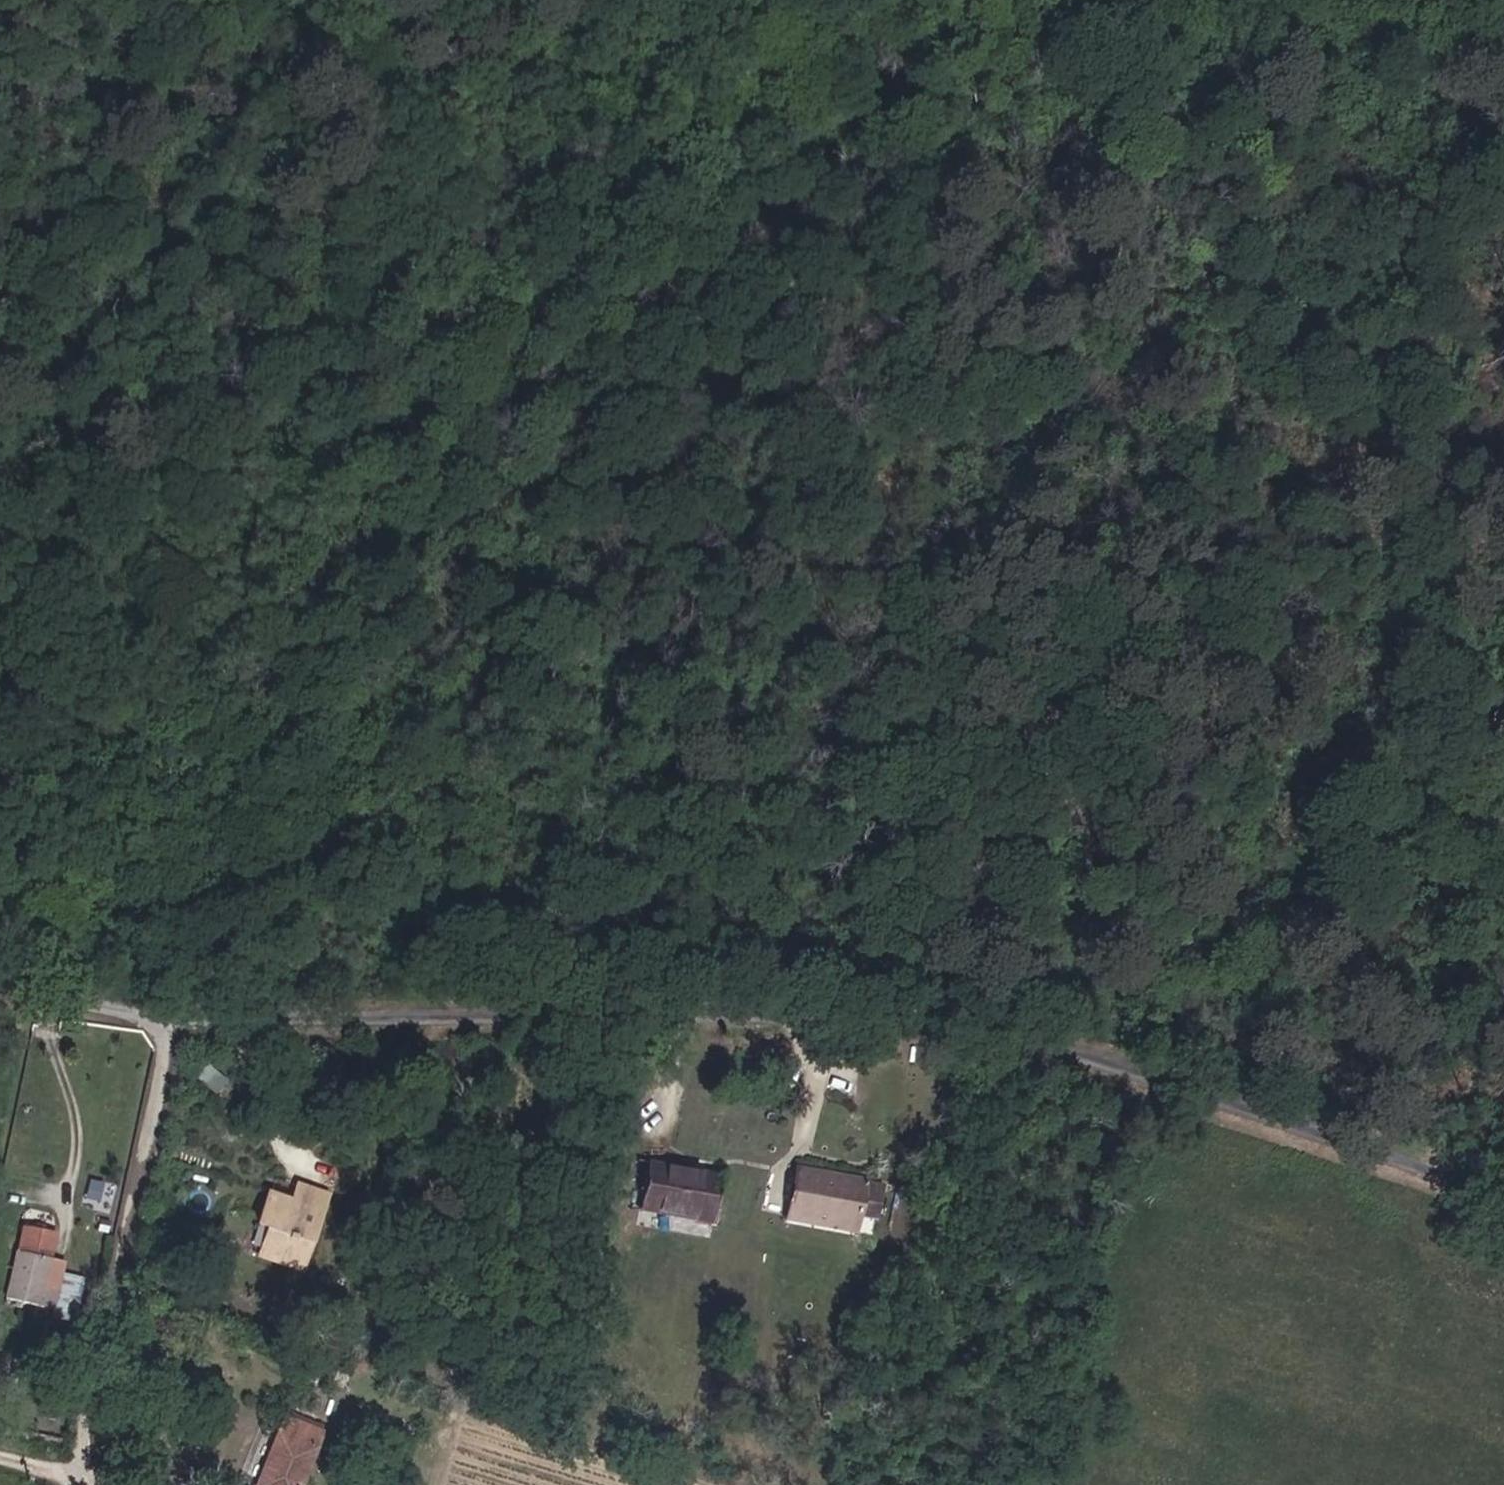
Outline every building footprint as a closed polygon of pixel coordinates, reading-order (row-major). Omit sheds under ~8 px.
[(868,1184),(869,1178),(803,1166),(794,1218),(859,1229),(862,1211),(879,1213),(883,1187),(868,1184)] [(642,1214),(715,1225),(721,1178),(649,1168),(642,1214)] [(868,1184),(883,1187),(884,1180),(869,1178),(868,1184)] [(292,1197),(263,1189),(255,1217),(269,1222),(263,1246),(301,1257),(321,1189),(296,1182),(292,1197)] [(0,1291),(0,1294),(45,1305),(48,1290),(34,1288),(42,1227),(16,1222),(0,1291)] [(266,1484),(288,1484),(314,1418),(279,1405),(249,1478),(266,1484)]
